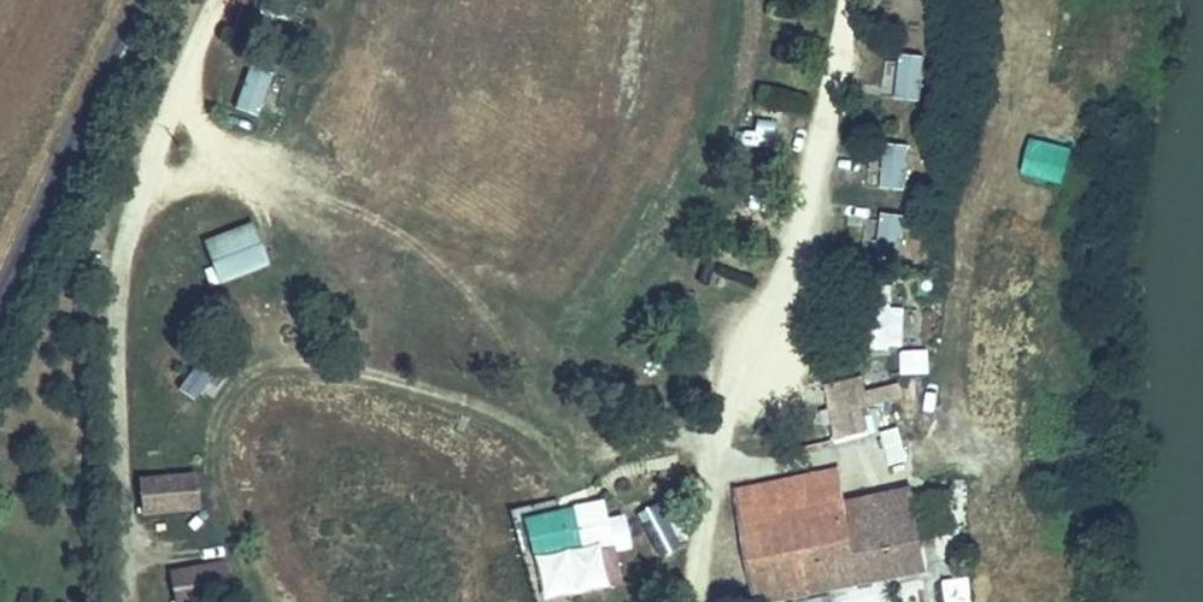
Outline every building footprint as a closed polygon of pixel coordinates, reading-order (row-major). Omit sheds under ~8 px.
[(923,100),(926,53),(900,51),(897,99),(923,100)] [(251,63),(234,105),(257,115),(274,73),(251,63)] [(760,122),(755,139),(785,147),(789,129),(760,122)] [(884,144),(881,188),(907,190),(910,146),(884,144)] [(878,255),(902,256),(905,214),(881,212),(878,255)] [(218,282),(269,267),(255,222),(204,238),(218,282)] [(856,346),(906,349),(909,307),(898,306),(902,256),(863,253),(856,346)] [(900,374),(930,374),(930,349),(900,349),(900,374)] [(198,401),(214,369),(194,359),(178,391),(198,401)] [(857,374),(833,413),(861,432),(886,393),(857,374)] [(139,474),(141,514),(199,511),(197,472),(139,474)] [(750,524),(767,601),(776,601),(866,582),(870,601),(902,601),(895,573),(913,569),(915,578),(929,575),(910,489),(750,524)] [(548,507),(516,513),(524,557),(561,550),(594,544),(586,500),(548,507)] [(167,569),(175,601),(214,601),(234,597),(225,556),(167,569)]
